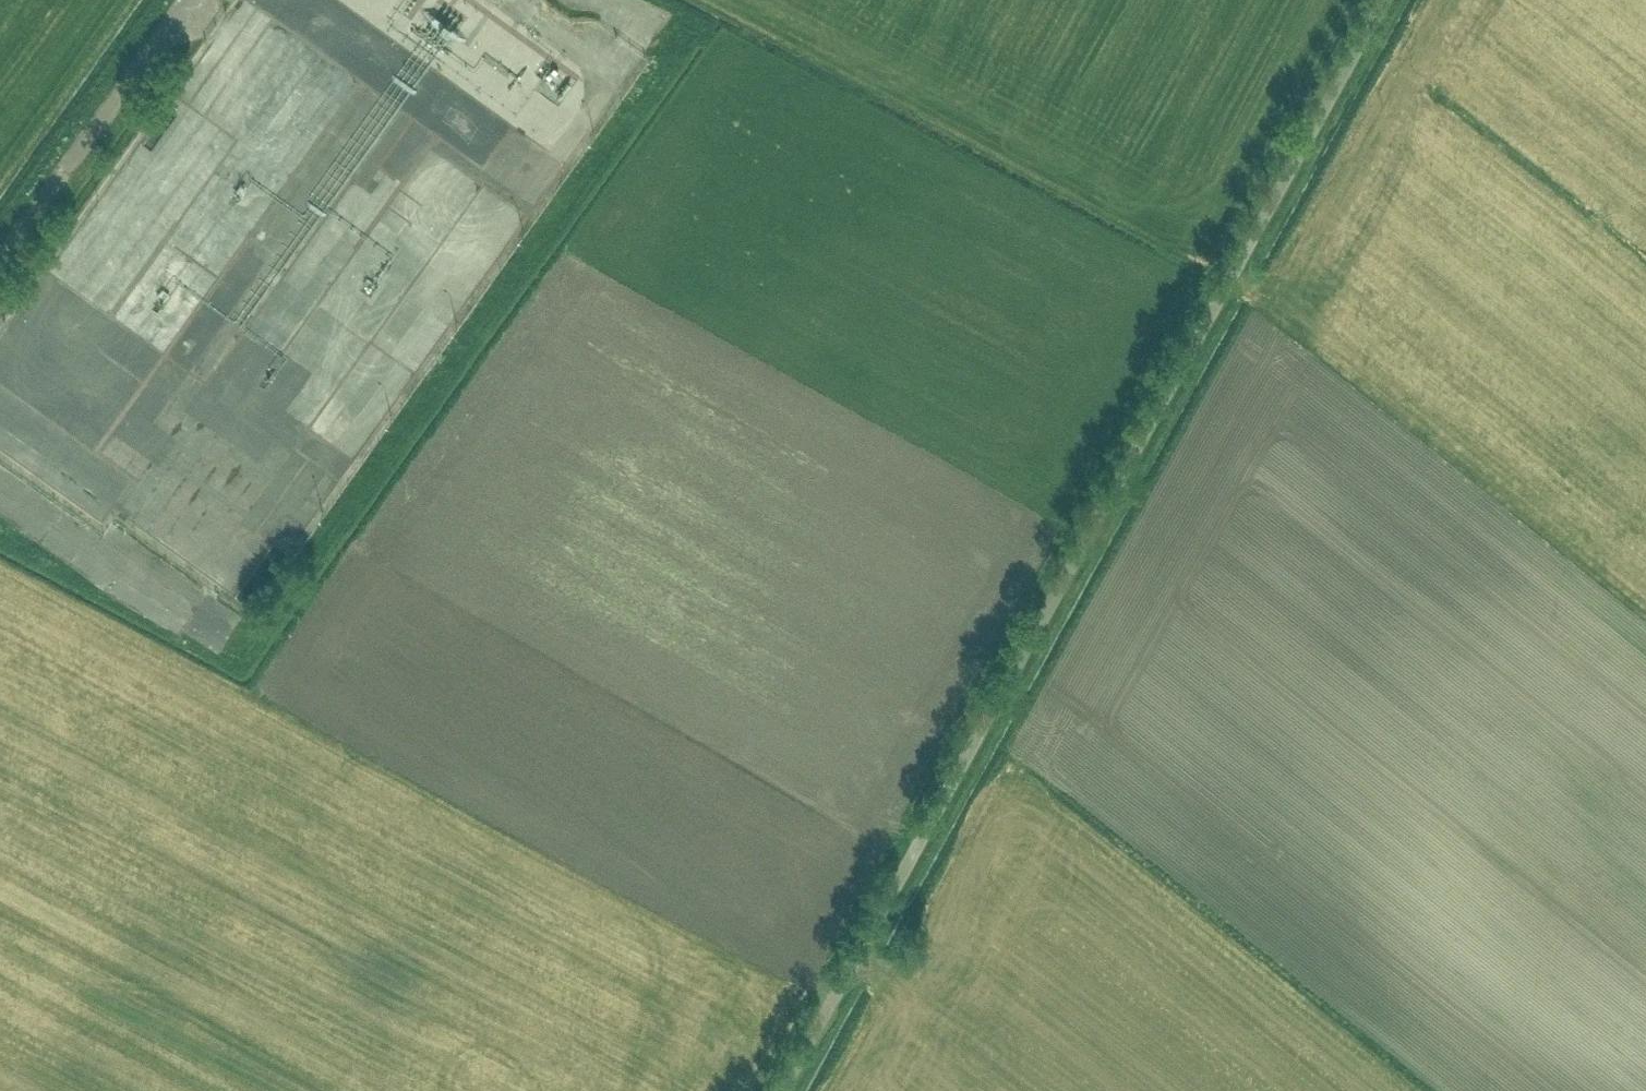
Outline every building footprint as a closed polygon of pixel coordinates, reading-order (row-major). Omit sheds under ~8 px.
[(479,10),(464,31),(440,14),(450,0),(433,0),(426,9),(463,36),(454,49),(477,66),(488,51),(525,78),(512,96),(507,93),(505,95),(523,109),(545,79),(539,74),(549,60),(479,10)]
